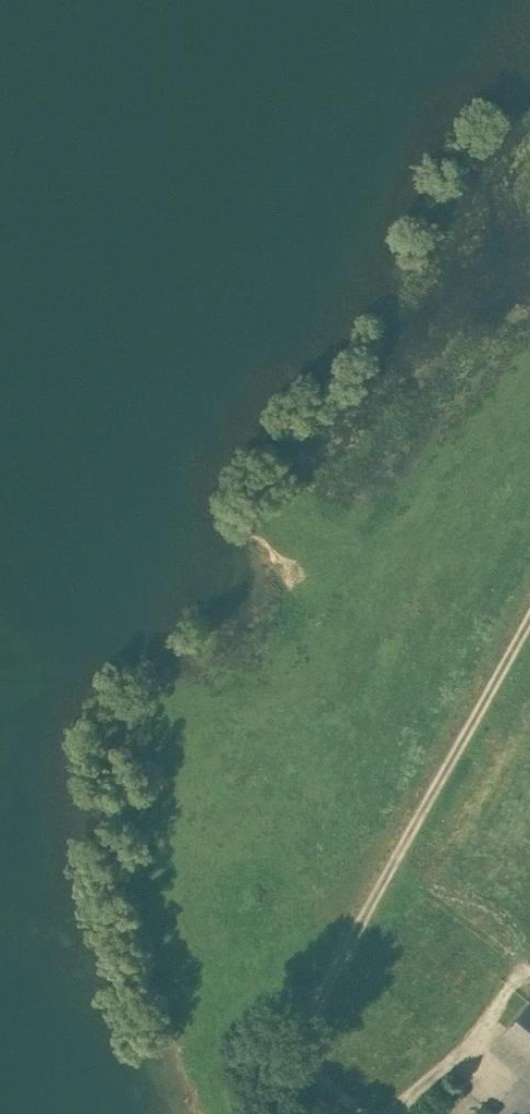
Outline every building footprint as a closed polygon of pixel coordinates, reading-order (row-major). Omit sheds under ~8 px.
[(496,1038),(529,1068),(529,1001),(496,1038)]
